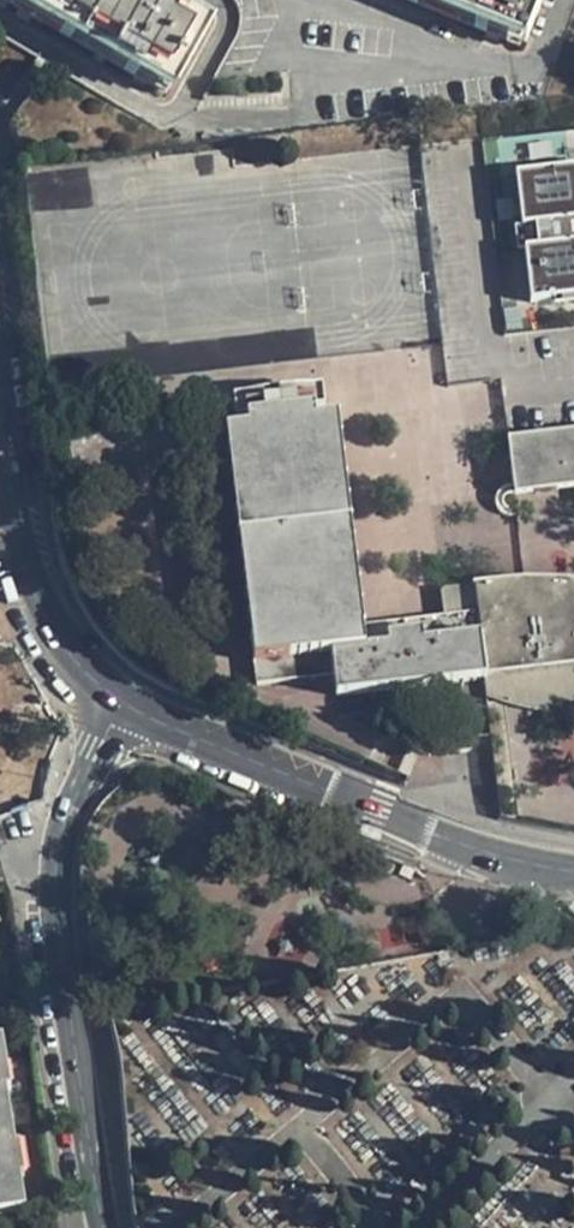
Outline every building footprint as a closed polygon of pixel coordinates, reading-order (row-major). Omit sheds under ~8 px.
[(203,19),(169,0),(18,0),(42,13),(148,71),(148,75),(167,86),(203,19)] [(541,0),(418,0),(521,44),(541,0)] [(527,169),(523,133),(500,135),(517,303),(573,297),(573,165),(527,169)] [(285,682),(282,659),(326,653),(329,677),(331,697),(573,668),(573,605),(440,620),(441,633),(360,643),(358,630),(333,415),(323,416),(320,392),(230,404),(232,424),(220,426),(251,686),(285,682)] [(507,443),(513,499),(573,492),(573,435),(507,443)] [(441,633),(440,620),(358,630),(360,643),(441,633)] [(282,659),(285,682),(329,677),(326,653),(282,659)] [(479,699),(495,816),(517,823),(500,697),(479,699)] [(467,744),(461,702),(404,707),(409,743),(425,749),(467,744)] [(18,1213),(0,1073),(0,1215),(18,1213)]
